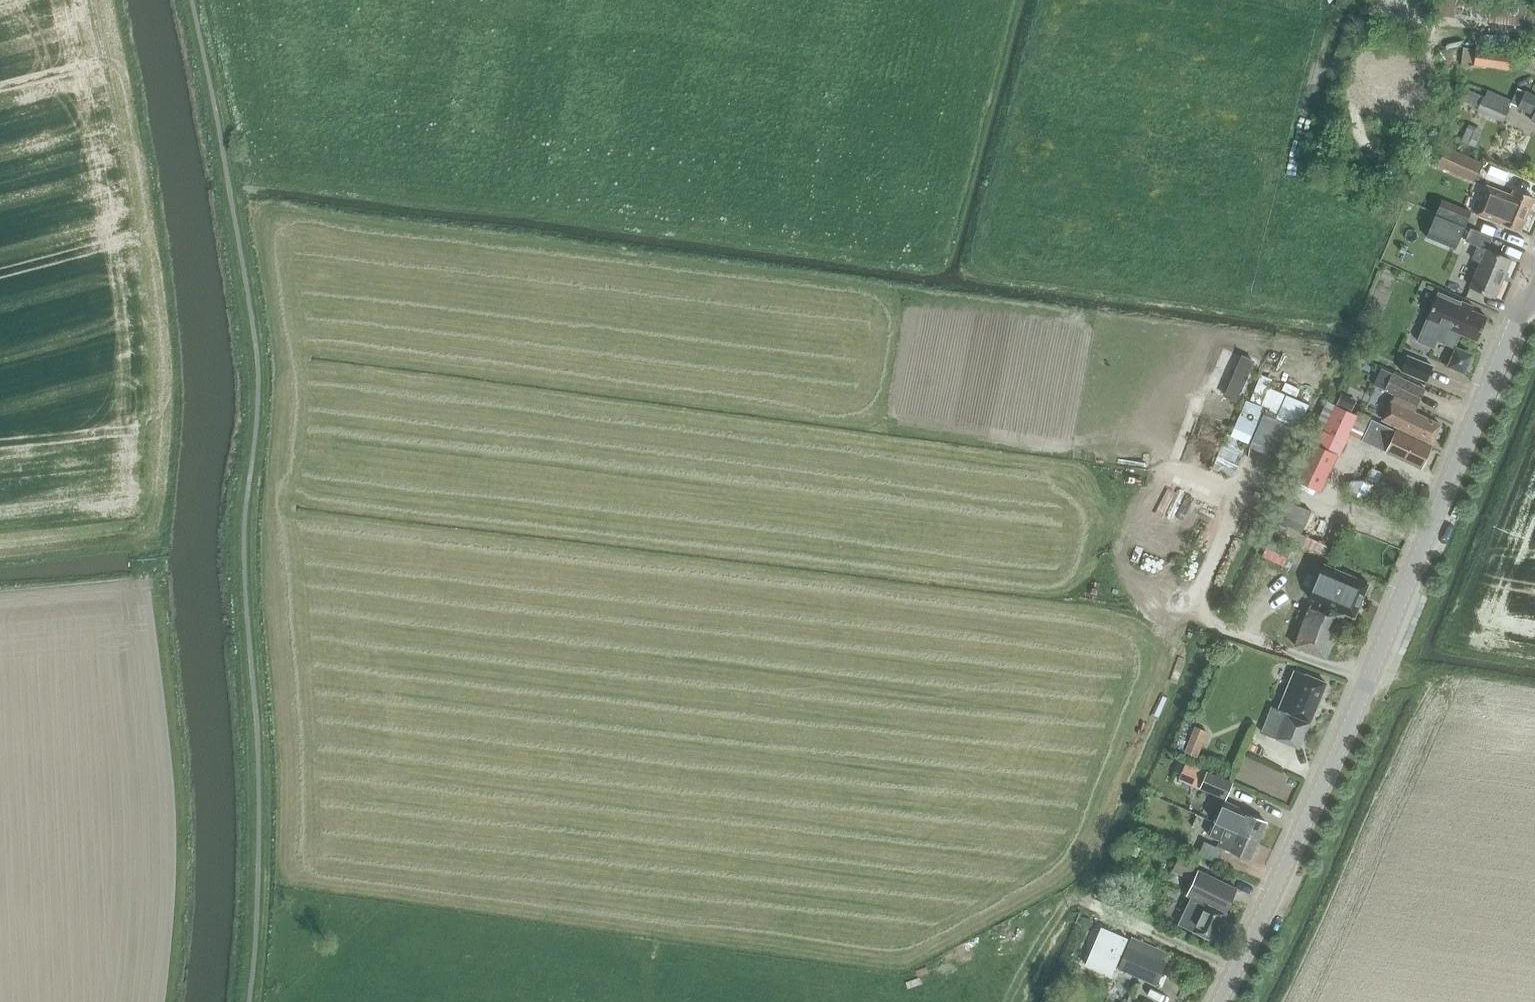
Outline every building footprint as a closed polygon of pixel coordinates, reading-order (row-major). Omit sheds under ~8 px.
[(1353,9),(1355,0),(1337,0),(1335,6),(1353,9)] [(1432,15),(1454,18),(1456,0),(1434,0),(1432,15)] [(1518,7),(1469,0),(1456,0),(1454,18),(1515,27),(1518,7)] [(1534,36),(1534,4),(1531,3),(1521,31),(1534,36)] [(1474,65),(1476,49),(1463,48),(1461,66),(1474,67),(1474,65)] [(1511,53),(1476,48),(1476,49),(1474,65),(1509,70),(1511,53)] [(1534,114),(1531,120),(1534,122),(1534,96),(1525,91),(1525,92),(1518,88),(1511,104),(1534,114)] [(1503,121),(1509,108),(1507,107),(1511,99),(1488,89),(1485,96),(1468,89),(1463,101),(1478,107),(1477,109),(1503,121)] [(1461,141),(1474,147),(1481,129),(1468,124),(1461,141)] [(1474,181),(1482,163),(1445,146),(1437,164),(1474,181)] [(1520,231),(1533,198),(1512,189),(1510,194),(1486,184),(1475,213),(1500,223),(1520,231)] [(1442,201),(1437,214),(1466,227),(1472,214),(1442,201)] [(1437,215),(1428,236),(1457,249),(1466,227),(1444,218),(1437,215)] [(1495,297),(1510,260),(1486,250),(1492,237),(1471,228),(1465,241),(1478,247),(1472,259),(1480,262),(1469,287),(1495,297)] [(1437,340),(1453,347),(1459,333),(1476,341),(1486,317),(1472,311),(1474,307),(1461,301),(1460,302),(1438,292),(1417,341),(1433,348),(1437,340)] [(1463,371),(1470,355),(1456,350),(1450,366),(1463,371)] [(1433,365),(1406,354),(1399,371),(1427,382),(1433,365)] [(1382,370),(1374,387),(1384,391),(1392,375),(1382,370)] [(1440,425),(1415,413),(1418,407),(1417,406),(1424,390),(1392,375),(1384,391),(1394,396),(1383,420),(1432,444),(1440,425)] [(1302,418),(1311,395),(1269,379),(1261,400),(1244,393),(1217,464),(1235,471),(1249,435),(1282,448),(1294,415),(1302,418)] [(1336,406),(1350,413),(1356,402),(1341,394),(1336,406)] [(1323,431),(1335,405),(1329,403),(1317,429),(1319,430),(1323,432),(1323,431)] [(1317,429),(1308,447),(1311,448),(1312,448),(1336,458),(1338,459),(1350,434),(1349,433),(1357,416),(1350,413),(1336,406),(1335,405),(1323,431),(1323,432),(1319,430),(1317,429)] [(1350,434),(1362,439),(1370,422),(1357,416),(1349,433),(1350,434)] [(1421,468),(1431,447),(1371,419),(1370,422),(1362,439),(1386,451),(1421,468)] [(1336,458),(1312,448),(1294,485),(1317,496),(1336,458)] [(1378,487),(1381,480),(1384,474),(1374,469),(1368,482),(1378,487)] [(1284,527),(1301,535),(1311,513),(1288,503),(1278,525),(1284,527)] [(1329,548),(1301,535),(1284,527),(1280,537),(1325,557),(1329,548)] [(1309,598),(1331,608),(1344,613),(1354,617),(1362,598),(1368,583),(1323,564),(1309,598)] [(1310,605),(1294,645),(1325,658),(1344,613),(1331,608),(1329,613),(1310,605)] [(1309,722),(1326,683),(1294,669),(1278,709),(1272,706),(1261,732),(1298,748),(1309,722)] [(1195,726),(1189,741),(1201,746),(1208,731),(1195,726)] [(1179,759),(1175,770),(1181,773),(1186,762),(1179,759)] [(1181,773),(1204,783),(1209,772),(1186,762),(1181,773)] [(1204,783),(1201,789),(1225,799),(1233,782),(1209,772),(1204,783)] [(1204,783),(1181,773),(1179,779),(1201,789),(1204,783)] [(1221,809),(1215,823),(1258,841),(1266,822),(1247,814),(1248,812),(1224,802),(1223,804),(1221,809)] [(1250,860),(1258,841),(1215,823),(1209,836),(1219,841),(1217,846),(1250,860)] [(1178,924),(1193,931),(1213,941),(1226,913),(1225,913),(1236,889),(1197,870),(1186,895),(1191,897),(1178,924)] [(1136,977),(1155,985),(1165,963),(1161,961),(1165,952),(1132,937),(1125,952),(1115,948),(1122,933),(1100,923),(1093,940),(1114,949),(1110,958),(1139,971),(1136,977)]
